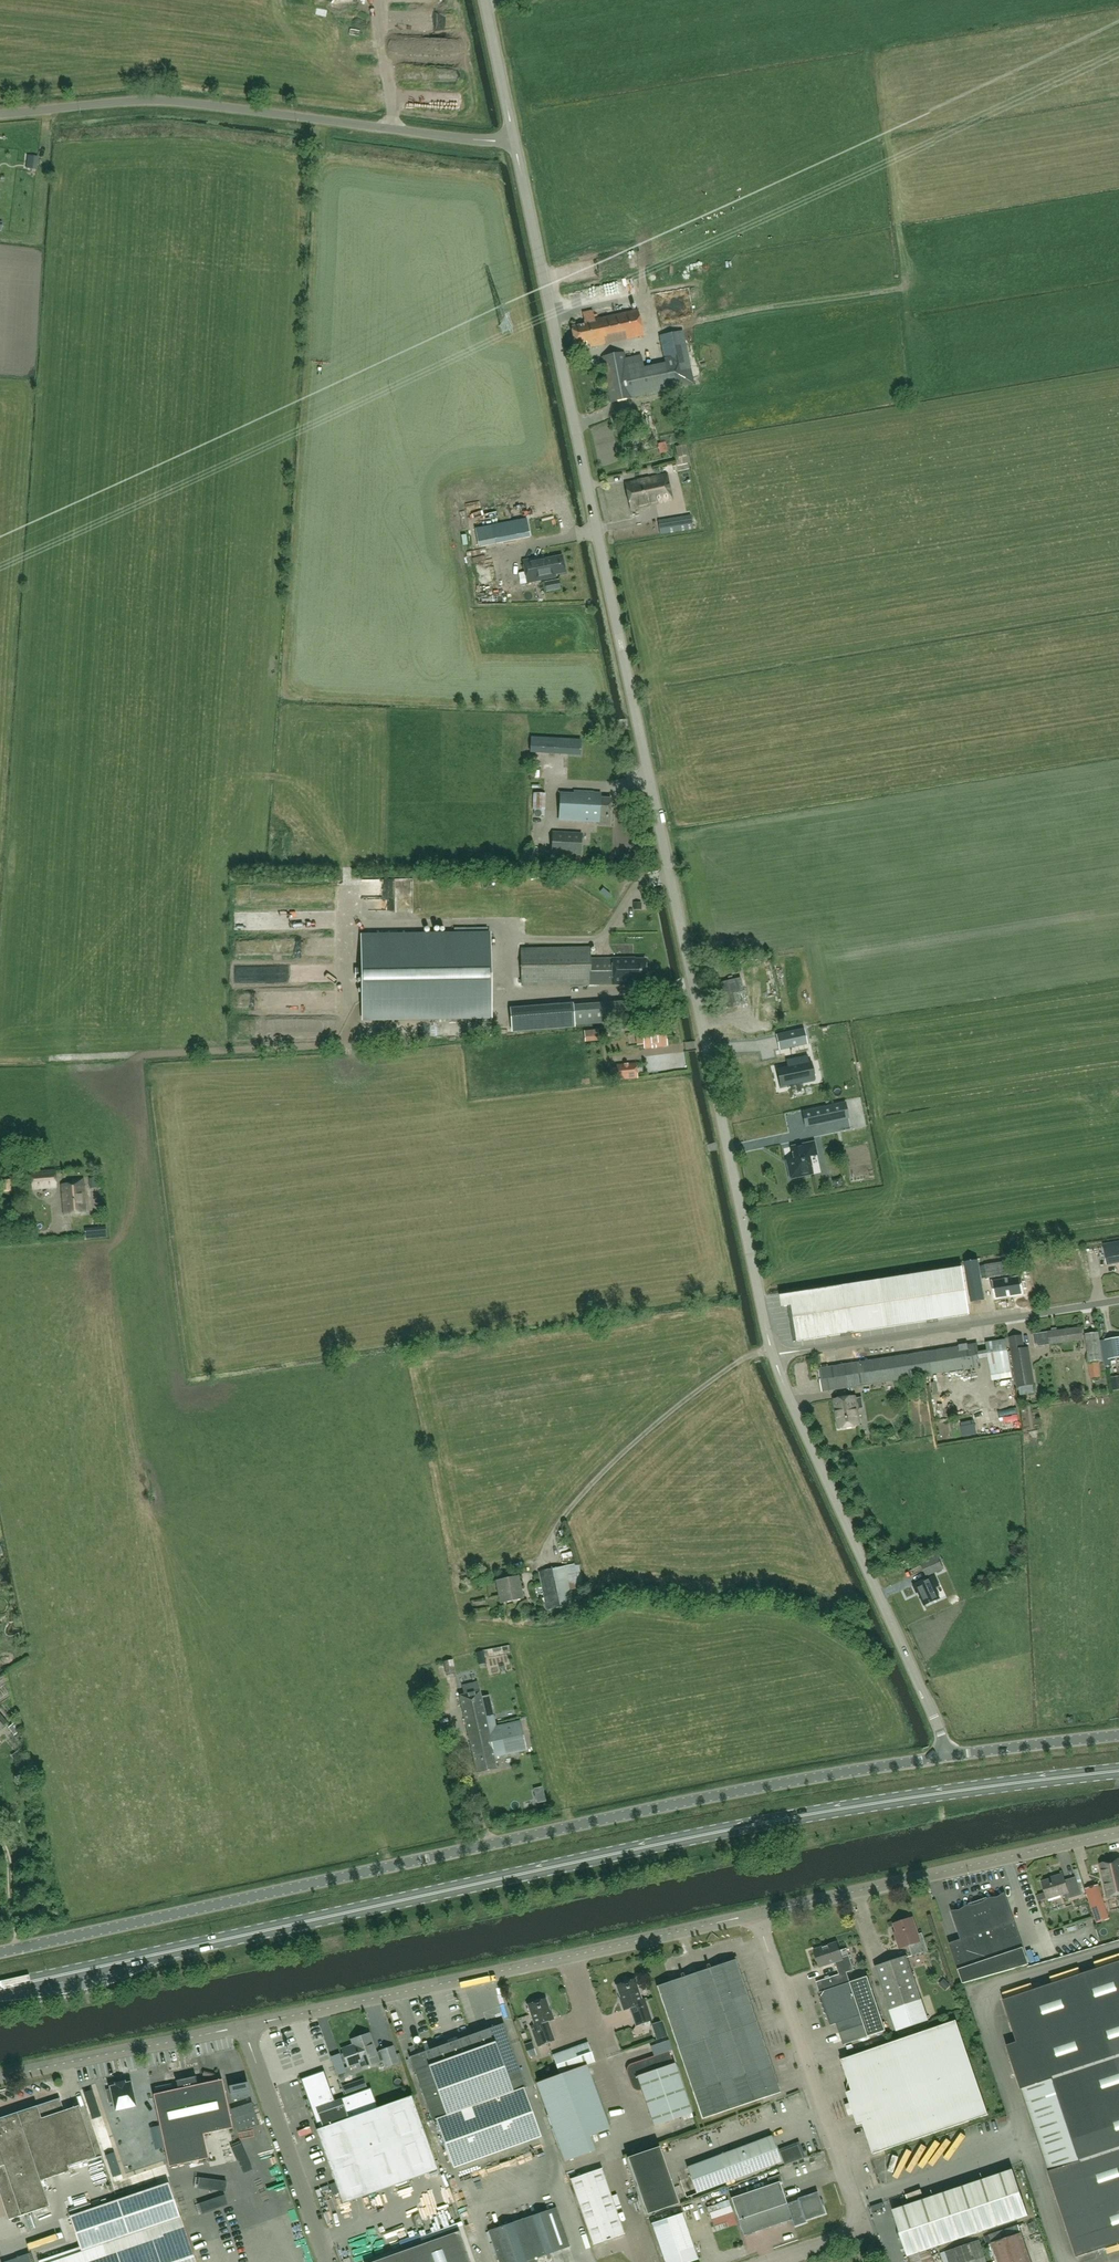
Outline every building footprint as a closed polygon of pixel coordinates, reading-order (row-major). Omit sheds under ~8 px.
[(447,106),(456,107),(456,92),(447,92),(447,106)] [(38,157),(29,156),(28,168),(36,169),(38,157)] [(644,335),(638,310),(595,319),(593,311),(581,313),(584,325),(572,328),(576,347),(589,344),(590,347),(644,335)] [(691,370),(683,331),(659,336),(665,365),(641,369),(639,360),(626,363),(624,353),(601,358),(610,403),(633,398),(633,397),(672,389),(669,375),(691,370)] [(662,442),(654,443),(656,454),(664,452),(662,442)] [(675,447),(678,458),(688,455),(686,445),(675,447)] [(631,510),(672,501),(666,475),(625,484),(631,510)] [(660,534),(693,529),(692,515),(658,521),(660,534)] [(530,537),(527,519),(492,526),(494,533),(487,535),(489,545),(530,537)] [(544,560),(543,557),(523,561),(527,583),(556,577),(555,574),(565,572),(562,556),(544,560)] [(545,583),(546,592),(560,589),(559,580),(545,583)] [(577,753),(577,740),(566,740),(565,753),(577,753)] [(594,797),(594,792),(574,791),(574,794),(561,793),(559,819),(598,821),(597,824),(610,824),(611,798),(594,797)] [(530,795),(531,810),(542,809),(542,794),(530,795)] [(581,856),(582,834),(553,832),(552,854),(581,856)] [(363,1018),(491,1016),(490,934),(362,936),(363,1018)] [(590,960),(590,948),(521,949),(522,986),(590,985),(621,985),(621,984),(645,984),(645,960),(634,960),(634,959),(590,960)] [(747,1004),(740,977),(714,983),(721,1010),(747,1004)] [(633,1002),(571,1008),(573,1027),(602,1025),(602,1021),(634,1018),(633,1002)] [(606,1037),(616,1037),(616,1032),(618,1032),(618,1027),(615,1027),(615,1026),(605,1027),(606,1037)] [(666,1046),(664,1026),(642,1028),(642,1031),(636,1032),(638,1045),(644,1045),(644,1048),(666,1046)] [(804,1028),(787,1032),(790,1048),(807,1044),(804,1028)] [(585,1031),(586,1041),(598,1040),(597,1030),(585,1031)] [(747,1066),(753,1066),(752,1054),(733,1055),(735,1085),(748,1084),(747,1066)] [(781,1091),(815,1083),(810,1065),(809,1059),(787,1064),(788,1070),(777,1072),(781,1091)] [(618,1080),(638,1078),(636,1063),(617,1065),(617,1067),(613,1068),(614,1078),(618,1077),(618,1080)] [(753,1091),(741,1088),(739,1096),(751,1099),(753,1091)] [(845,1102),(815,1109),(802,1111),(806,1127),(818,1125),(849,1118),(845,1102)] [(790,1179),(813,1175),(809,1157),(817,1155),(814,1142),(791,1147),(793,1159),(786,1161),(790,1179)] [(33,1190),(57,1188),(55,1172),(32,1174),(33,1190)] [(89,1178),(90,1190),(97,1190),(96,1177),(89,1178)] [(64,1215),(86,1214),(83,1180),(73,1181),(73,1185),(62,1185),(64,1215)] [(1,1193),(11,1192),(10,1181),(0,1182),(1,1193)] [(1118,1263),(1118,1249),(1104,1251),(1107,1265),(1118,1263)] [(962,1268),(781,1296),(783,1307),(793,1306),(798,1342),(970,1314),(962,1268)] [(1036,1346),(1083,1340),(1082,1328),(1034,1334),(1036,1346)] [(1089,1362),(1095,1361),(1101,1360),(1098,1333),(1086,1335),(1089,1362)] [(1107,1340),(1109,1355),(1118,1354),(1118,1358),(1118,1338),(1107,1340)] [(1011,1372),(1006,1340),(986,1343),(991,1375),(1011,1372)] [(978,1344),(820,1369),(823,1391),(981,1366),(978,1344)] [(1034,1384),(1028,1348),(1012,1351),(1018,1387),(1034,1384)] [(1091,1378),(1095,1377),(1100,1377),(1098,1363),(1089,1364),(1091,1378)] [(855,1400),(855,1398),(835,1401),(839,1429),(859,1426),(857,1410),(863,1409),(862,1399),(855,1400)] [(927,1577),(943,1570),(938,1557),(922,1563),(927,1577)] [(583,1587),(578,1564),(564,1567),(539,1572),(547,1611),(571,1606),(568,1590),(583,1587)] [(908,1575),(919,1570),(917,1564),(906,1569),(908,1575)] [(501,1604),(523,1599),(519,1576),(496,1581),(501,1604)] [(940,1599),(936,1589),(940,1587),(935,1577),(913,1587),(917,1594),(919,1593),(925,1606),(940,1599)] [(479,1665),(486,1664),(484,1651),(476,1653),(479,1665)] [(456,1681),(455,1674),(452,1659),(443,1661),(446,1675),(447,1675),(449,1682),(456,1681)] [(490,1738),(494,1757),(526,1751),(519,1722),(496,1727),(492,1707),(483,1709),(480,1692),(460,1697),(470,1743),(490,1738)] [(18,1732),(12,1725),(9,1727),(15,1734),(18,1732)] [(497,1769),(494,1757),(490,1738),(470,1743),(477,1773),(497,1769)] [(1118,1895),(1111,1862),(1101,1865),(1108,1897),(1118,1895)] [(1076,1878),(1081,1895),(1085,1893),(1077,1869),(1074,1871),(1076,1878)] [(1056,1877),(1056,1878),(1042,1883),(1047,1900),(1064,1894),(1066,1900),(1081,1896),(1081,1895),(1076,1878),(1064,1881),(1062,1875),(1056,1877)] [(1099,1885),(1086,1889),(1096,1923),(1109,1918),(1099,1885)] [(1029,1965),(1028,1962),(1005,1895),(953,1914),(962,1940),(950,1944),(959,1971),(964,1984),(1029,1965)] [(898,1933),(895,1934),(900,1949),(909,1946),(913,1957),(928,1951),(922,1934),(919,1935),(913,1919),(895,1925),(898,1933)] [(854,1971),(847,1950),(840,1952),(837,1944),(815,1951),(820,1968),(835,1963),(840,1975),(816,1983),(831,2026),(837,2024),(844,2046),(844,2045),(886,2032),(868,1977),(851,1983),(850,1983),(846,1973),(854,1971)] [(906,1958),(876,1968),(898,2032),(928,2021),(906,1958)] [(736,1960),(657,1987),(702,2120),(780,2094),(736,1960)] [(1059,1983),(1004,2001),(1018,2044),(1007,2047),(1021,2090),(1076,2259),(1095,2252),(1118,2244),(1118,1963),(1095,1971),(1059,1983)] [(944,1979),(940,1984),(946,1990),(951,1985),(944,1979)] [(635,1980),(616,1986),(622,2003),(621,2003),(624,2011),(631,2009),(637,2026),(651,2021),(644,2001),(642,2002),(635,1980)] [(545,2000),(528,2006),(535,2025),(531,2027),(538,2047),(554,2041),(547,2022),(554,2019),(553,2016),(552,2017),(545,2000)] [(845,2106),(849,2117),(854,2115),(857,2126),(863,2124),(873,2155),(988,2117),(957,2022),(841,2061),(843,2065),(842,2067),(844,2068),(852,2092),(847,2093),(850,2104),(845,2106)] [(504,2023),(412,2058),(410,2058),(433,2122),(437,2120),(455,2169),(543,2136),(525,2088),(528,2087),(504,2023)] [(353,2046),(342,2050),(348,2067),(360,2063),(361,2068),(383,2060),(386,2068),(398,2063),(392,2048),(376,2053),(369,2034),(351,2040),(353,2046)] [(531,2043),(525,2045),(529,2057),(535,2055),(531,2043)] [(594,2063),(587,2044),(553,2056),(560,2074),(560,2075),(586,2066),(594,2063)] [(628,2070),(628,2073),(633,2089),(635,2090),(637,2091),(639,2091),(642,2090),(654,2127),(683,2117),(685,2122),(694,2119),(675,2065),(673,2066),(669,2054),(631,2067),(629,2068),(628,2070)] [(560,2075),(560,2074),(536,2082),(565,2161),(595,2150),(590,2136),(610,2128),(606,2117),(586,2066),(560,2075)] [(324,2070),(301,2079),(309,2100),(306,2101),(308,2106),(311,2105),(319,2129),(317,2129),(344,2203),(437,2169),(410,2096),(378,2108),(371,2089),(335,2101),(324,2070)] [(178,2090),(154,2095),(170,2167),(209,2159),(203,2135),(233,2128),(223,2080),(198,2085),(197,2076),(176,2081),(178,2090)] [(116,2110),(136,2106),(131,2082),(125,2084),(125,2081),(116,2083),(116,2086),(111,2087),(111,2089),(107,2090),(109,2102),(114,2101),(116,2110)] [(248,2093),(243,2095),(245,2104),(251,2102),(248,2093)] [(0,2119),(0,2194),(9,2220),(50,2207),(41,2181),(70,2171),(68,2166),(96,2157),(79,2106),(64,2111),(60,2098),(0,2119)] [(719,2156),(719,2157),(688,2168),(697,2193),(729,2181),(780,2162),(771,2137),(719,2156)] [(797,2145),(779,2152),(784,2165),(802,2158),(797,2145)] [(679,2203),(659,2147),(628,2157),(647,2214),(679,2203)] [(602,2169),(571,2180),(593,2245),(625,2234),(602,2169)] [(911,2261),(935,2261),(931,2249),(1030,2217),(1014,2171),(894,2211),(911,2261)] [(778,2182),(730,2198),(738,2220),(737,2220),(743,2236),(791,2220),(791,2222),(792,2222),(793,2227),(805,2223),(805,2221),(824,2214),(817,2192),(797,2199),(797,2200),(786,2204),(778,2182)] [(54,2261),(196,2261),(181,2219),(169,2183),(70,2217),(82,2252),(54,2261)] [(461,2206),(468,2203),(465,2196),(462,2188),(455,2191),(461,2206)] [(556,2208),(489,2231),(499,2261),(536,2261),(535,2259),(569,2247),(556,2208)] [(664,2261),(688,2261),(699,2259),(683,2213),(651,2223),(664,2261)] [(1019,2225),(985,2236),(986,2239),(990,2238),(992,2244),(998,2261),(1031,2261),(1022,2234),(1020,2228),(1019,2225)] [(373,2261),(470,2261),(460,2231),(373,2261)] [(945,2253),(948,2261),(986,2261),(979,2241),(945,2253)]
